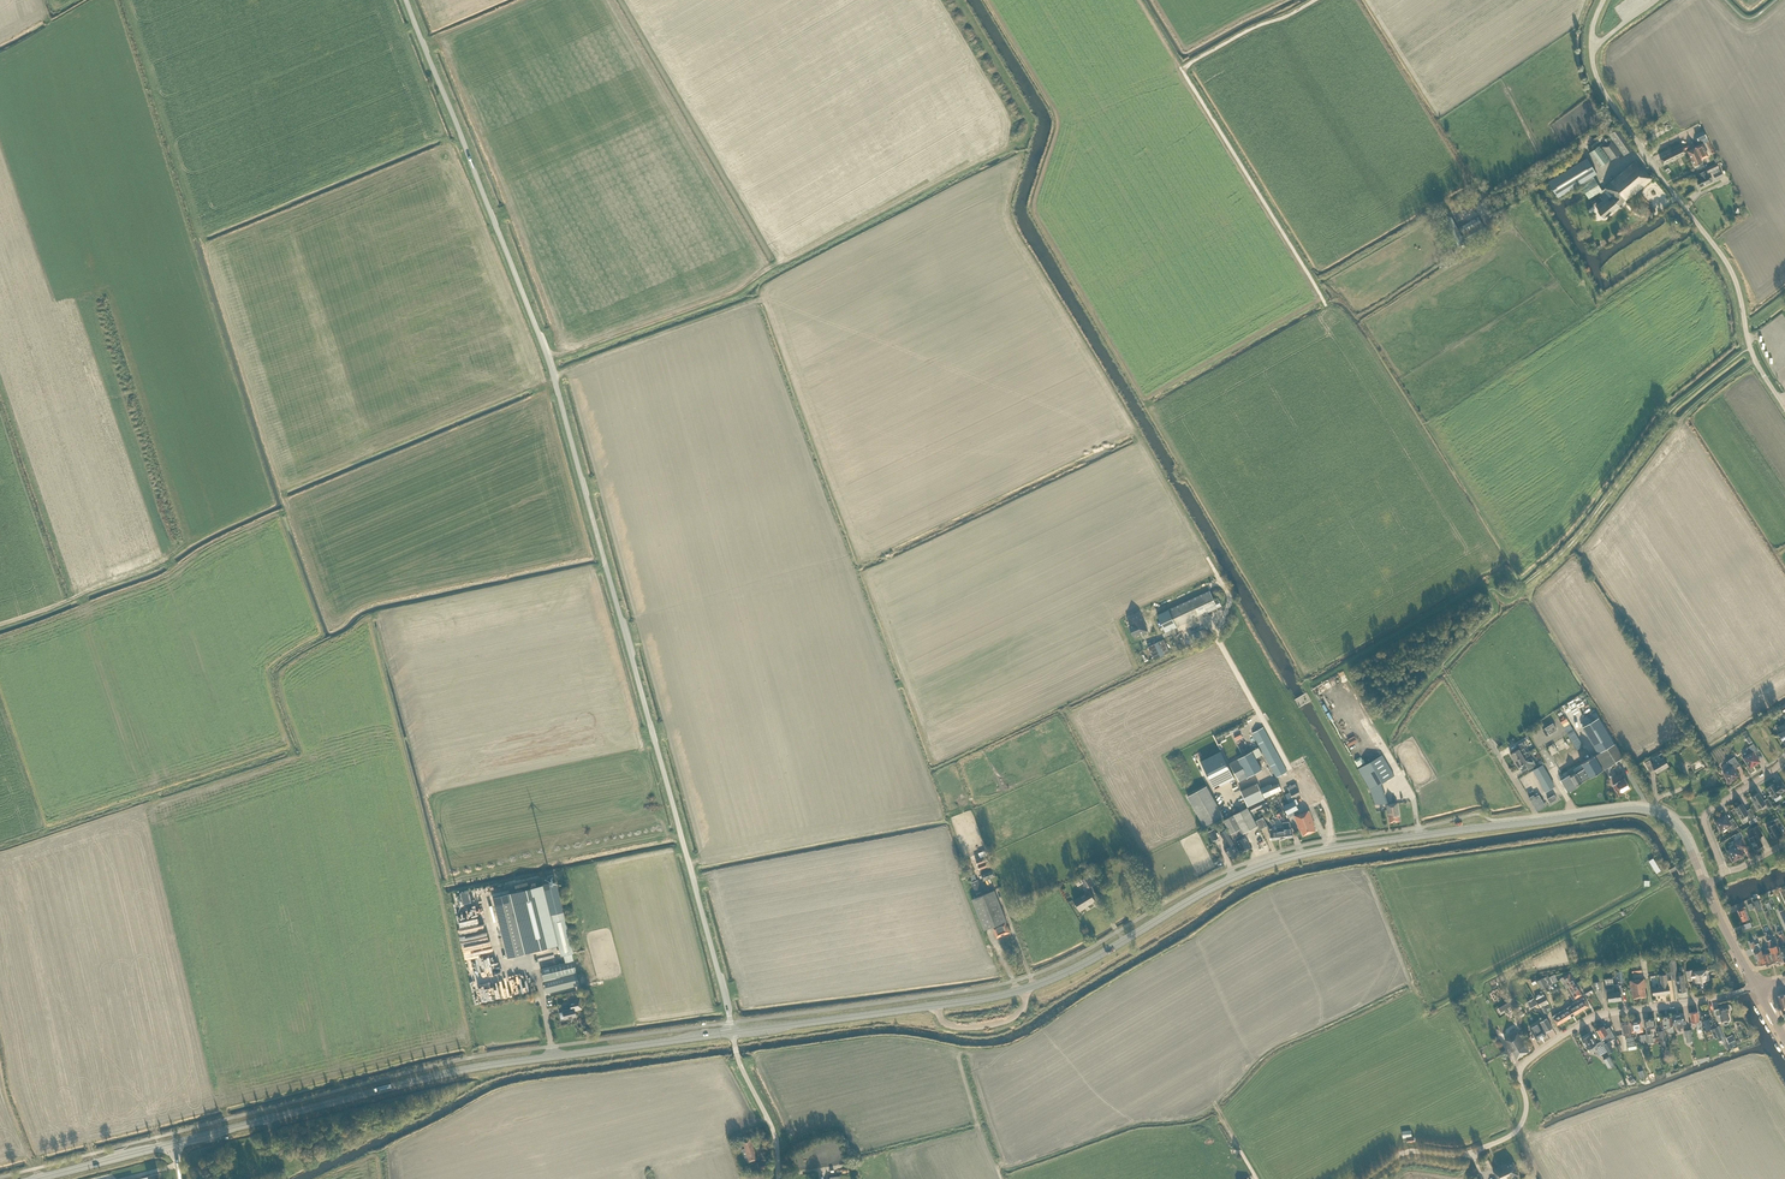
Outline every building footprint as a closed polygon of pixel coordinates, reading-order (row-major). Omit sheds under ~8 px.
[(1613,132),(1609,134),(1611,137),(1624,155),(1634,148),(1620,127),(1613,132)] [(1699,142),(1707,138),(1703,132),(1696,136),(1699,142)] [(1610,141),(1602,146),(1611,159),(1620,153),(1611,140),(1610,141)] [(1695,147),(1696,150),(1701,160),(1707,157),(1709,156),(1702,143),(1701,144),(1700,144),(1695,147)] [(1593,150),(1589,153),(1598,165),(1600,167),(1604,165),(1610,160),(1600,148),(1599,146),(1593,150)] [(1672,153),(1675,159),(1687,153),(1685,150),(1684,147),(1672,153)] [(1695,147),(1687,151),(1688,153),(1694,165),(1694,166),(1695,166),(1703,163),(1701,160),(1696,150),(1695,147)] [(1660,158),(1663,165),(1664,165),(1675,159),(1672,153),(1660,158)] [(1576,165),(1548,182),(1557,197),(1579,184),(1581,186),(1588,199),(1602,190),(1593,176),(1597,174),(1591,165),(1587,158),(1576,165)] [(1598,211),(1603,218),(1624,201),(1625,202),(1652,179),(1639,165),(1636,161),(1605,188),(1612,196),(1608,199),(1610,201),(1598,211)] [(1712,173),(1717,170),(1720,169),(1717,164),(1717,163),(1705,169),(1707,174),(1711,172),(1712,173)] [(1723,177),(1720,169),(1717,170),(1712,173),(1714,178),(1716,181),(1723,177)] [(1700,188),(1711,182),(1713,181),(1711,177),(1709,178),(1707,175),(1705,171),(1698,174),(1700,178),(1696,180),(1700,188)] [(1599,196),(1592,203),(1595,206),(1602,201),(1601,200),(1603,198),(1603,197),(1602,196),(1601,195),(1599,197),(1599,196)] [(1475,202),(1472,196),(1464,200),(1467,206),(1475,202)] [(1169,609),(1157,615),(1165,632),(1177,626),(1221,606),(1218,598),(1214,600),(1210,590),(1169,609)] [(1153,606),(1144,610),(1147,617),(1156,613),(1153,606)] [(1140,614),(1130,618),(1133,625),(1129,626),(1134,636),(1147,630),(1140,614)] [(1170,652),(1163,639),(1148,647),(1154,660),(1170,652)] [(1607,748),(1615,743),(1614,744),(1598,718),(1582,727),(1598,753),(1581,763),(1584,768),(1570,776),(1570,774),(1561,780),(1568,792),(1577,787),(1576,785),(1589,777),(1590,777),(1615,762),(1607,748)] [(1546,735),(1556,729),(1553,723),(1543,729),(1546,735)] [(1263,727),(1252,733),(1270,766),(1276,777),(1287,771),(1284,766),(1263,727)] [(1510,754),(1514,760),(1522,755),(1522,754),(1526,752),(1524,748),(1525,747),(1522,742),(1516,745),(1518,749),(1510,754)] [(1624,757),(1615,743),(1607,748),(1615,762),(1624,757)] [(1750,768),(1760,761),(1754,753),(1758,751),(1753,744),(1746,748),(1749,753),(1743,758),(1748,766),(1750,768)] [(1252,750),(1256,758),(1262,755),(1258,747),(1252,750)] [(1221,751),(1201,761),(1214,788),(1234,778),(1221,751)] [(1238,759),(1229,763),(1232,769),(1239,782),(1248,777),(1262,769),(1259,766),(1252,751),(1238,759)] [(1514,760),(1518,767),(1519,767),(1520,769),(1526,766),(1528,769),(1536,765),(1531,757),(1526,761),(1524,758),(1530,755),(1528,752),(1527,752),(1526,752),(1522,754),(1522,755),(1514,760)] [(1649,760),(1645,763),(1646,766),(1650,772),(1655,769),(1657,773),(1668,766),(1663,758),(1661,753),(1658,755),(1660,759),(1652,764),(1649,760)] [(1370,789),(1375,805),(1388,803),(1381,783),(1394,776),(1382,755),(1358,769),(1370,789)] [(1740,765),(1734,756),(1726,762),(1729,766),(1730,767),(1723,772),(1727,778),(1726,779),(1729,783),(1733,780),(1732,779),(1739,775),(1734,769),(1740,765)] [(1553,784),(1542,765),(1544,764),(1538,767),(1533,770),(1544,788),(1546,791),(1550,788),(1554,786),(1553,784)] [(1619,795),(1624,792),(1626,791),(1629,790),(1629,789),(1630,788),(1624,778),(1613,784),(1619,795)] [(1784,790),(1784,787),(1782,782),(1778,784),(1778,785),(1776,786),(1774,783),(1767,788),(1773,798),(1780,793),(1784,790)] [(1257,783),(1238,791),(1246,808),(1248,807),(1253,804),(1264,799),(1260,789),(1257,783)] [(1282,790),(1278,783),(1271,787),(1270,784),(1261,788),(1265,797),(1282,790)] [(1298,789),(1295,783),(1287,787),(1291,795),(1293,798),(1300,794),(1298,789)] [(1187,796),(1204,826),(1223,815),(1206,786),(1187,796)] [(1772,806),(1767,798),(1763,801),(1758,793),(1751,797),(1758,808),(1765,804),(1768,808),(1772,806)] [(1550,803),(1557,799),(1554,794),(1547,798),(1550,803)] [(1539,795),(1535,797),(1533,795),(1529,797),(1537,811),(1545,806),(1539,795)] [(1298,809),(1294,800),(1283,805),(1287,814),(1298,809)] [(1399,816),(1397,802),(1386,804),(1388,814),(1389,814),(1390,822),(1399,821),(1398,816),(1399,816)] [(1746,811),(1742,804),(1735,808),(1741,818),(1748,814),(1750,819),(1755,816),(1750,808),(1746,811)] [(1303,835),(1316,830),(1314,825),(1315,825),(1309,810),(1294,816),(1300,830),(1301,830),(1303,835)] [(1731,825),(1733,828),(1738,826),(1733,818),(1729,821),(1725,815),(1719,818),(1714,821),(1717,826),(1718,825),(1721,831),(1731,825)] [(1267,825),(1264,819),(1263,817),(1256,821),(1260,829),(1263,828),(1267,825)] [(1770,822),(1772,825),(1767,828),(1773,839),(1781,834),(1778,827),(1782,825),(1778,817),(1770,822)] [(1292,837),(1291,828),(1290,828),(1290,822),(1289,821),(1283,822),(1283,826),(1284,826),(1285,837),(1292,837)] [(1755,849),(1762,845),(1758,837),(1762,835),(1757,825),(1750,829),(1754,836),(1749,838),(1755,849)] [(1277,827),(1278,838),(1285,837),(1284,826),(1283,826),(1277,827)] [(1271,839),(1278,838),(1277,827),(1277,828),(1269,829),(1271,839)] [(1213,841),(1218,838),(1214,829),(1209,831),(1213,841)] [(1229,835),(1226,830),(1225,829),(1220,833),(1228,847),(1225,850),(1231,859),(1239,854),(1233,845),(1234,844),(1229,835)] [(1244,835),(1238,838),(1235,839),(1242,852),(1251,847),(1244,836),(1244,835)] [(1733,862),(1737,859),(1737,858),(1744,855),(1740,849),(1746,846),(1741,838),(1733,842),(1735,845),(1727,850),(1731,857),(1730,857),(1733,862)] [(984,880),(995,876),(993,869),(988,871),(987,868),(990,867),(986,856),(976,859),(984,880)] [(1656,873),(1660,870),(1658,867),(1654,861),(1655,861),(1653,858),(1649,861),(1656,873)] [(1087,888),(1092,885),(1099,881),(1102,878),(1097,870),(1081,879),(1081,878),(1083,876),(1081,873),(1073,878),(1078,886),(1083,882),(1087,888)] [(972,880),(977,891),(984,888),(978,877),(972,880)] [(543,884),(509,893),(511,901),(524,953),(558,945),(561,956),(564,955),(565,961),(573,959),(571,953),(573,953),(564,917),(563,911),(556,881),(543,884)] [(464,901),(471,899),(468,888),(461,890),(464,901)] [(997,937),(1010,932),(1005,921),(1007,921),(994,890),(972,899),(984,930),(992,926),(997,937)] [(1080,911),(1088,906),(1088,905),(1095,901),(1089,891),(1074,900),(1080,911)] [(509,893),(492,897),(494,905),(511,901),(509,893)] [(511,901),(494,905),(498,919),(504,944),(507,957),(523,953),(524,953),(511,901)] [(1739,910),(1738,910),(1742,921),(1749,918),(1746,908),(1739,911),(1739,910)] [(482,910),(468,914),(470,921),(483,918),(482,910)] [(1758,965),(1766,964),(1763,954),(1761,950),(1759,943),(1755,945),(1754,941),(1750,943),(1752,948),(1758,965)] [(1772,952),(1771,952),(1771,953),(1774,963),(1783,961),(1780,950),(1779,950),(1778,945),(1774,946),(1770,947),(1772,952)] [(1771,953),(1771,952),(1772,952),(1770,947),(1769,947),(1765,949),(1767,953),(1763,954),(1766,964),(1774,962),(1771,953)] [(1630,960),(1631,965),(1632,973),(1642,972),(1641,967),(1640,959),(1630,960)] [(541,968),(546,988),(547,993),(579,985),(576,973),(560,977),(560,976),(576,972),(573,960),(541,968)] [(1675,960),(1669,961),(1671,970),(1672,979),(1676,979),(1676,976),(1677,975),(1677,969),(1675,960)] [(1685,970),(1687,980),(1692,979),(1693,983),(1695,982),(1696,989),(1709,987),(1707,980),(1709,980),(1707,969),(1693,971),(1692,969),(1685,970)] [(1670,972),(1663,973),(1663,975),(1660,975),(1661,986),(1652,988),(1653,995),(1659,995),(1670,993),(1669,986),(1668,986),(1667,980),(1672,979),(1670,972)] [(1567,989),(1575,984),(1569,973),(1563,977),(1563,976),(1560,978),(1567,989)] [(1548,975),(1552,983),(1556,982),(1558,980),(1554,974),(1552,975),(1549,977),(1548,975)] [(1548,986),(1548,985),(1552,983),(1548,975),(1544,978),(1548,986)] [(1686,991),(1683,975),(1677,975),(1676,976),(1676,979),(1678,992),(1686,991)] [(1537,980),(1541,989),(1547,986),(1543,977),(1537,980)] [(1646,987),(1645,979),(1629,981),(1631,989),(1630,989),(1630,994),(1632,993),(1633,998),(1646,996),(1645,988),(1646,987)] [(1615,1000),(1613,984),(1613,983),(1605,984),(1606,989),(1606,993),(1607,993),(1608,1001),(1615,1000)] [(1573,999),(1581,994),(1575,984),(1567,989),(1573,999)] [(1541,1007),(1548,1003),(1544,995),(1537,999),(1541,1007)] [(1509,998),(1514,1006),(1518,1003),(1513,996),(1509,998)] [(583,1009),(580,998),(569,1001),(571,1009),(562,1011),(563,1012),(559,1013),(561,1019),(564,1018),(564,1019),(576,1016),(575,1011),(583,1009)] [(1582,1010),(1588,1006),(1583,998),(1577,1001),(1573,1004),(1578,1012),(1582,1010)] [(1508,1002),(1498,1008),(1501,1011),(1511,1006),(1508,1002)] [(1573,1004),(1563,1010),(1568,1018),(1578,1012),(1573,1004)] [(1723,1021),(1724,1024),(1724,1025),(1729,1024),(1728,1023),(1728,1020),(1729,1019),(1728,1012),(1730,1012),(1729,1006),(1716,1009),(1714,1009),(1715,1015),(1717,1015),(1718,1022),(1721,1021),(1721,1022),(1723,1021)] [(1702,1020),(1703,1024),(1702,1024),(1703,1029),(1704,1029),(1704,1031),(1710,1030),(1709,1028),(1712,1027),(1711,1018),(1710,1018),(1708,1009),(1700,1011),(1702,1020)] [(1568,1018),(1563,1010),(1552,1016),(1553,1019),(1554,1019),(1557,1025),(1567,1018),(1568,1018)] [(1691,1022),(1696,1021),(1697,1030),(1702,1029),(1701,1025),(1700,1020),(1699,1020),(1698,1011),(1690,1012),(1691,1022)] [(1683,1024),(1685,1023),(1684,1013),(1672,1015),(1673,1025),(1677,1025),(1677,1028),(1684,1027),(1683,1024)] [(1661,1028),(1667,1027),(1668,1033),(1668,1034),(1674,1033),(1674,1032),(1673,1025),(1672,1025),(1670,1016),(1660,1017),(1661,1028)] [(1546,1031),(1552,1028),(1546,1018),(1540,1022),(1546,1031)] [(1647,1034),(1651,1033),(1651,1029),(1656,1028),(1654,1018),(1644,1020),(1646,1029),(1647,1034)] [(1630,1022),(1632,1032),(1637,1031),(1637,1032),(1643,1031),(1641,1020),(1630,1022)] [(1530,1028),(1530,1029),(1531,1030),(1537,1040),(1546,1034),(1541,1026),(1539,1022),(1538,1023),(1530,1028)] [(1631,1031),(1630,1031),(1628,1022),(1621,1023),(1623,1035),(1626,1034),(1628,1047),(1636,1045),(1631,1031)] [(1615,1037),(1610,1028),(1609,1027),(1605,1029),(1603,1026),(1597,1030),(1601,1037),(1600,1038),(1603,1044),(1615,1037)] [(1721,1036),(1717,1026),(1711,1029),(1715,1038),(1717,1037),(1721,1036)] [(1687,1042),(1693,1041),(1690,1029),(1684,1030),(1687,1042)] [(1658,1031),(1660,1041),(1666,1039),(1664,1030),(1658,1031)] [(1526,1045),(1524,1041),(1518,1031),(1518,1032),(1518,1031),(1505,1039),(1517,1059),(1529,1051),(1525,1045),(1526,1045)] [(1606,1051),(1601,1041),(1596,1044),(1594,1041),(1592,1037),(1591,1037),(1589,1034),(1582,1039),(1588,1049),(1591,1046),(1592,1048),(1594,1047),(1599,1055),(1606,1051)] [(1732,1035),(1725,1038),(1728,1043),(1735,1040),(1732,1035)] [(1603,1059),(1608,1068),(1614,1065),(1613,1063),(1609,1056),(1608,1057),(1607,1056),(1605,1057),(1605,1058),(1603,1059)] [(1406,1137),(1407,1143),(1414,1142),(1414,1136),(1412,1136),(1411,1130),(1402,1131),(1403,1137),(1406,1137)] [(756,1159),(750,1139),(742,1141),(745,1148),(741,1149),(744,1158),(747,1157),(749,1161),(756,1159)] [(765,1160),(757,1162),(759,1171),(767,1169),(765,1160)] [(1513,1178),(1518,1178),(1516,1175),(1519,1174),(1513,1162),(1507,1164),(1493,1170),(1497,1178),(1510,1178),(1513,1178)]
